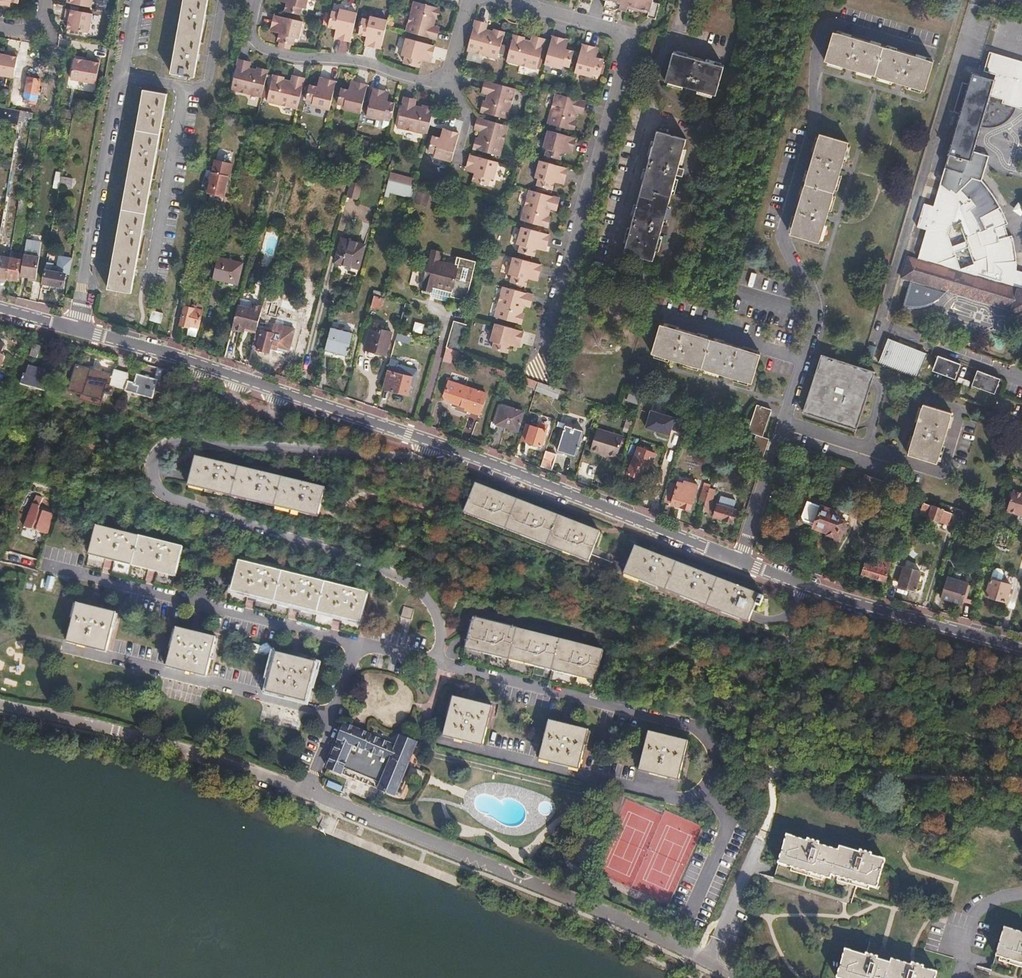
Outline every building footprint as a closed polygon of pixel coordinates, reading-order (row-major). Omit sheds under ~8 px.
[(171,73),(186,76),(186,78),(191,79),(191,77),(194,77),(208,0),(184,0),(171,73)] [(298,15),(299,10),(304,11),(306,0),(282,0),(284,1),(284,3),(285,3),(283,12),(298,15)] [(661,8),(649,5),(650,0),(569,0),(576,2),(578,6),(589,9),(591,1),(607,5),(605,14),(615,17),(620,15),(627,17),(628,10),(650,17),(649,19),(657,21),(661,8)] [(405,33),(436,41),(438,34),(431,32),(434,21),(437,22),(440,11),(413,3),(405,33)] [(67,29),(89,34),(93,15),(66,9),(65,17),(69,18),(67,29)] [(338,40),(351,43),(357,14),(340,10),(339,13),(333,11),(329,28),(336,29),(336,31),(340,32),(338,40)] [(278,42),(286,43),(291,45),(292,38),(297,39),(301,22),(274,15),(271,29),(277,30),(276,35),(278,36),(276,41),(278,42)] [(386,28),(388,21),(370,17),(369,20),(362,18),(358,34),(366,36),(366,39),(369,40),(368,47),(381,50),(386,28)] [(475,21),(467,51),(497,60),(504,33),(494,30),(493,33),(482,30),(484,23),(475,21)] [(933,62),(835,33),(827,62),(925,91),(933,62)] [(522,38),(513,36),(506,62),(536,70),(544,40),(536,38),(535,44),(521,41),(522,38)] [(566,40),(552,37),(545,64),(563,70),(564,66),(571,68),(575,52),(568,50),(568,48),(564,47),(566,40)] [(435,48),(405,40),(401,57),(404,58),(402,66),(417,70),(419,62),(422,62),(423,58),(431,60),(435,48)] [(595,48),(582,44),(574,72),(593,78),(594,74),(600,76),(605,60),(597,58),(597,56),(593,55),(595,48)] [(723,64),(673,49),(664,77),(715,92),(723,64)] [(9,52),(9,55),(0,54),(0,75),(12,78),(17,53),(9,52)] [(1018,109),(1021,110),(1021,62),(993,53),(987,72),(999,75),(997,82),(975,75),(972,86),(964,84),(955,113),(963,116),(937,207),(924,203),(917,227),(926,230),(918,259),(908,256),(901,278),(911,281),(902,311),(913,313),(920,313),(925,313),(929,312),(935,308),(940,304),(945,298),(948,292),(1021,315),(1021,273),(1016,271),(1017,259),(1017,248),(1016,236),(1014,225),(1009,226),(1005,215),(1010,213),(998,195),(981,178),(988,170),(992,158),(976,153),(983,129),(991,101),(1018,109)] [(262,99),(269,71),(258,69),(258,71),(247,69),(248,62),(240,60),(231,91),(262,99)] [(70,86),(95,91),(100,66),(92,64),(91,68),(74,65),(70,86)] [(298,109),(305,78),(297,76),(295,84),(284,81),(285,78),(274,75),(267,102),(298,109)] [(24,101),(36,103),(40,80),(28,78),(24,101)] [(330,109),(337,81),(324,78),(322,85),(320,85),(320,88),(311,86),(307,101),(314,103),(313,106),(330,109)] [(515,90),(484,81),(482,90),(488,91),(485,103),(481,102),(479,112),(507,120),(515,90)] [(361,115),(368,85),(355,83),(353,90),(350,90),(350,92),(343,91),(339,105),(345,107),(344,111),(361,115)] [(392,119),(395,103),(387,102),(388,99),(384,98),(385,91),(373,88),(366,117),(383,121),(384,117),(392,119)] [(167,94),(144,90),(109,289),(131,293),(167,94)] [(584,112),(586,103),(567,98),(557,95),(548,125),(575,132),(577,123),(575,123),(578,111),(584,112)] [(426,135),(433,108),(421,106),(420,108),(409,106),(410,98),(403,96),(395,127),(426,135)] [(1017,112),(1018,109),(991,101),(983,129),(989,130),(995,130),(1000,129),(1004,127),(1009,122),(1014,117),(1017,112)] [(18,125),(20,116),(21,111),(0,107),(0,121),(18,125)] [(508,127),(478,119),(476,127),(483,129),(480,140),(477,139),(474,151),(500,157),(508,127)] [(685,136),(657,127),(619,247),(648,256),(657,227),(662,229),(664,222),(659,220),(674,170),(679,172),(681,165),(676,163),(685,136)] [(452,162),(459,133),(445,129),(444,137),(439,136),(439,138),(433,136),(429,152),(435,154),(434,157),(452,162)] [(573,152),(576,140),(549,132),(544,151),(546,151),(544,158),(560,162),(562,154),(565,155),(566,151),(573,152)] [(849,142),(821,134),(792,234),(819,242),(849,142)] [(498,164),(469,156),(466,169),(473,171),(473,175),(475,176),(473,183),(488,187),(490,180),(494,181),(498,164)] [(206,167),(201,191),(224,196),(231,165),(215,162),(214,168),(206,167)] [(564,183),(568,170),(541,162),(536,180),(538,181),(537,187),(552,192),(554,185),(556,185),(557,181),(564,183)] [(62,177),(63,172),(57,171),(54,187),(60,188),(60,185),(62,177)] [(73,179),(62,177),(60,185),(72,188),(73,179)] [(390,192),(411,198),(414,187),(412,186),(389,180),(384,197),(389,197),(390,192)] [(350,185),(346,200),(357,203),(360,188),(350,185)] [(416,202),(428,205),(431,192),(419,189),(416,202)] [(557,209),(560,199),(529,191),(521,222),(549,229),(551,219),(548,219),(551,207),(557,209)] [(28,200),(19,198),(18,210),(27,212),(28,200)] [(223,235),(224,230),(203,226),(202,230),(223,235)] [(546,248),(550,235),(522,228),(517,247),(520,247),(518,254),(533,258),(536,249),(538,250),(539,245),(546,248)] [(365,246),(342,239),(336,262),(359,269),(365,246)] [(25,254),(40,257),(42,248),(27,245),(25,254)] [(29,279),(43,282),(46,261),(40,259),(40,257),(25,254),(21,275),(30,277),(29,279)] [(7,278),(10,259),(0,257),(0,277),(7,278)] [(55,267),(54,272),(65,274),(69,275),(72,259),(59,257),(57,268),(55,267)] [(459,264),(431,257),(422,290),(431,292),(434,280),(453,286),(459,264)] [(218,258),(213,278),(238,285),(243,264),(218,258)] [(538,278),(541,266),(513,258),(509,275),(512,276),(510,284),(525,288),(527,279),(530,280),(531,275),(538,278)] [(10,259),(7,278),(18,280),(20,261),(10,259)] [(460,260),(459,264),(453,286),(451,294),(467,299),(476,264),(460,260)] [(44,283),(63,286),(65,274),(54,272),(46,271),(44,283)] [(745,285),(751,287),(755,274),(749,272),(745,285)] [(434,280),(431,292),(433,292),(433,295),(449,300),(451,294),(453,286),(434,280)] [(531,304),(533,296),(502,288),(495,318),(521,325),(524,315),(522,315),(526,303),(531,304)] [(409,290),(406,301),(411,303),(414,292),(409,290)] [(383,299),(374,296),(371,306),(380,309),(383,299)] [(186,306),(182,325),(189,327),(190,325),(199,327),(204,305),(198,303),(197,309),(186,306)] [(238,305),(232,329),(244,332),(245,327),(246,323),(258,326),(262,311),(238,305)] [(161,323),(163,314),(153,311),(150,320),(161,323)] [(416,321),(414,331),(424,333),(426,323),(416,321)] [(454,323),(447,348),(459,352),(467,326),(454,323)] [(519,344),(523,331),(495,324),(490,341),(493,342),(492,348),(507,353),(509,345),(511,346),(512,342),(519,344)] [(761,353),(661,325),(653,353),(753,381),(761,353)] [(331,327),(324,354),(346,360),(354,333),(331,327)] [(371,330),(366,349),(386,354),(392,332),(380,329),(379,332),(371,330)] [(257,330),(252,347),(269,352),(271,345),(288,349),(291,338),(257,330)] [(411,344),(413,336),(400,333),(398,340),(411,344)] [(149,340),(147,345),(160,349),(162,344),(149,340)] [(918,379),(926,355),(888,341),(880,364),(918,379)] [(30,358),(37,360),(40,347),(33,345),(30,358)] [(877,374),(825,354),(804,411),(856,430),(877,374)] [(959,367),(936,359),(933,367),(936,368),(934,376),(953,383),(954,379),(959,367)] [(485,372),(505,379),(508,370),(488,362),(485,372)] [(395,369),(388,367),(383,388),(408,395),(409,390),(412,391),(417,369),(397,364),(395,369)] [(24,374),(22,386),(45,392),(49,375),(44,373),(45,370),(29,365),(26,375),(24,374)] [(70,389),(103,398),(109,375),(76,366),(70,389)] [(959,367),(954,379),(957,380),(968,384),(972,386),(976,374),(959,367)] [(110,386),(127,390),(131,375),(114,370),(110,386)] [(995,391),(998,382),(976,374),(972,386),(970,390),(989,397),(991,390),(995,391)] [(132,394),(153,399),(157,380),(137,375),(132,394)] [(966,389),(968,384),(957,380),(955,385),(966,389)] [(157,392),(163,394),(166,383),(160,381),(157,392)] [(493,395),(449,381),(443,400),(468,408),(468,410),(480,414),(481,412),(488,413),(493,395)] [(952,410),(924,402),(909,454),(937,462),(952,410)] [(756,434),(763,436),(773,411),(758,405),(749,431),(756,434)] [(524,413),(503,406),(497,424),(518,431),(524,413)] [(647,427),(675,436),(681,417),(653,408),(647,427)] [(683,420),(692,423),(695,412),(686,409),(683,420)] [(525,424),(520,439),(542,446),(547,431),(525,424)] [(583,431),(565,425),(557,451),(574,456),(583,431)] [(623,438),(597,430),(590,451),(616,460),(623,438)] [(761,462),(770,439),(763,436),(756,434),(747,457),(761,462)] [(655,452),(639,446),(628,473),(639,477),(643,466),(648,468),(655,452)] [(541,466),(551,470),(556,454),(546,451),(541,466)] [(326,490),(196,458),(189,488),(319,520),(326,490)] [(845,467),(837,464),(833,475),(842,479),(845,467)] [(697,486),(678,480),(676,486),(671,484),(665,501),(690,508),(697,486)] [(706,500),(710,487),(711,484),(705,482),(700,498),(706,500)] [(589,561),(600,532),(475,485),(465,513),(589,561)] [(706,500),(703,510),(708,511),(715,489),(710,487),(706,500)] [(1007,510),(1021,514),(1021,492),(1013,489),(1007,510)] [(721,495),(719,504),(733,508),(736,499),(721,495)] [(800,520),(804,522),(811,501),(808,500),(800,520)] [(811,501),(804,522),(836,534),(836,536),(841,537),(843,531),(845,531),(847,527),(845,525),(846,521),(839,519),(841,513),(811,501)] [(39,509),(40,506),(32,503),(24,526),(48,534),(54,515),(39,509)] [(952,513),(923,503),(919,513),(930,516),(928,522),(935,525),(937,519),(948,523),(952,513)] [(719,504),(718,504),(715,515),(732,520),(735,509),(733,508),(719,504)] [(952,520),(958,522),(962,510),(956,507),(952,520)] [(967,525),(971,513),(962,510),(958,522),(967,525)] [(96,526),(89,556),(175,578),(182,547),(96,526)] [(869,544),(873,531),(868,530),(866,532),(863,540),(866,543),(869,544)] [(635,546),(624,575),(748,623),(755,604),(760,606),(763,597),(635,546)] [(864,563),(861,573),(884,580),(891,559),(884,558),(883,563),(878,562),(877,567),(864,563)] [(369,594),(238,561),(231,591),(361,624),(369,594)] [(919,571),(895,563),(890,579),(898,582),(897,584),(914,589),(919,571)] [(967,583),(947,577),(940,597),(961,604),(962,602),(963,598),(967,583)] [(1010,585),(990,579),(985,595),(1006,601),(1010,585)] [(963,598),(962,602),(973,606),(975,601),(963,598)] [(76,605),(67,642),(106,652),(116,614),(76,605)] [(413,610),(404,607),(401,619),(411,621),(413,610)] [(602,651),(473,618),(466,646),(595,679),(602,651)] [(788,644),(794,630),(785,626),(779,640),(788,644)] [(176,629),(167,667),(206,676),(215,639),(176,629)] [(266,691),(306,700),(315,663),(276,654),(266,691)] [(453,697),(443,734),(483,744),(492,707),(453,697)] [(540,758),(579,768),(589,730),(549,720),(540,758)] [(327,769),(395,796),(416,744),(400,737),(397,745),(372,734),(371,736),(344,726),(338,740),(339,740),(327,769)] [(688,742),(649,732),(639,769),(678,779),(688,742)] [(872,850),(860,847),(860,849),(840,843),(839,848),(819,842),(820,840),(808,836),(807,839),(786,833),(775,876),(853,899),(858,883),(870,887),(871,884),(878,886),(886,857),(872,853),(872,850)] [(1004,926),(996,954),(1021,962),(1021,931),(1004,926)] [(914,962),(913,964),(893,958),(891,962),(877,957),(877,955),(865,951),(864,954),(844,948),(836,977),(838,977),(937,977),(939,972),(925,967),(925,966),(914,962)]
